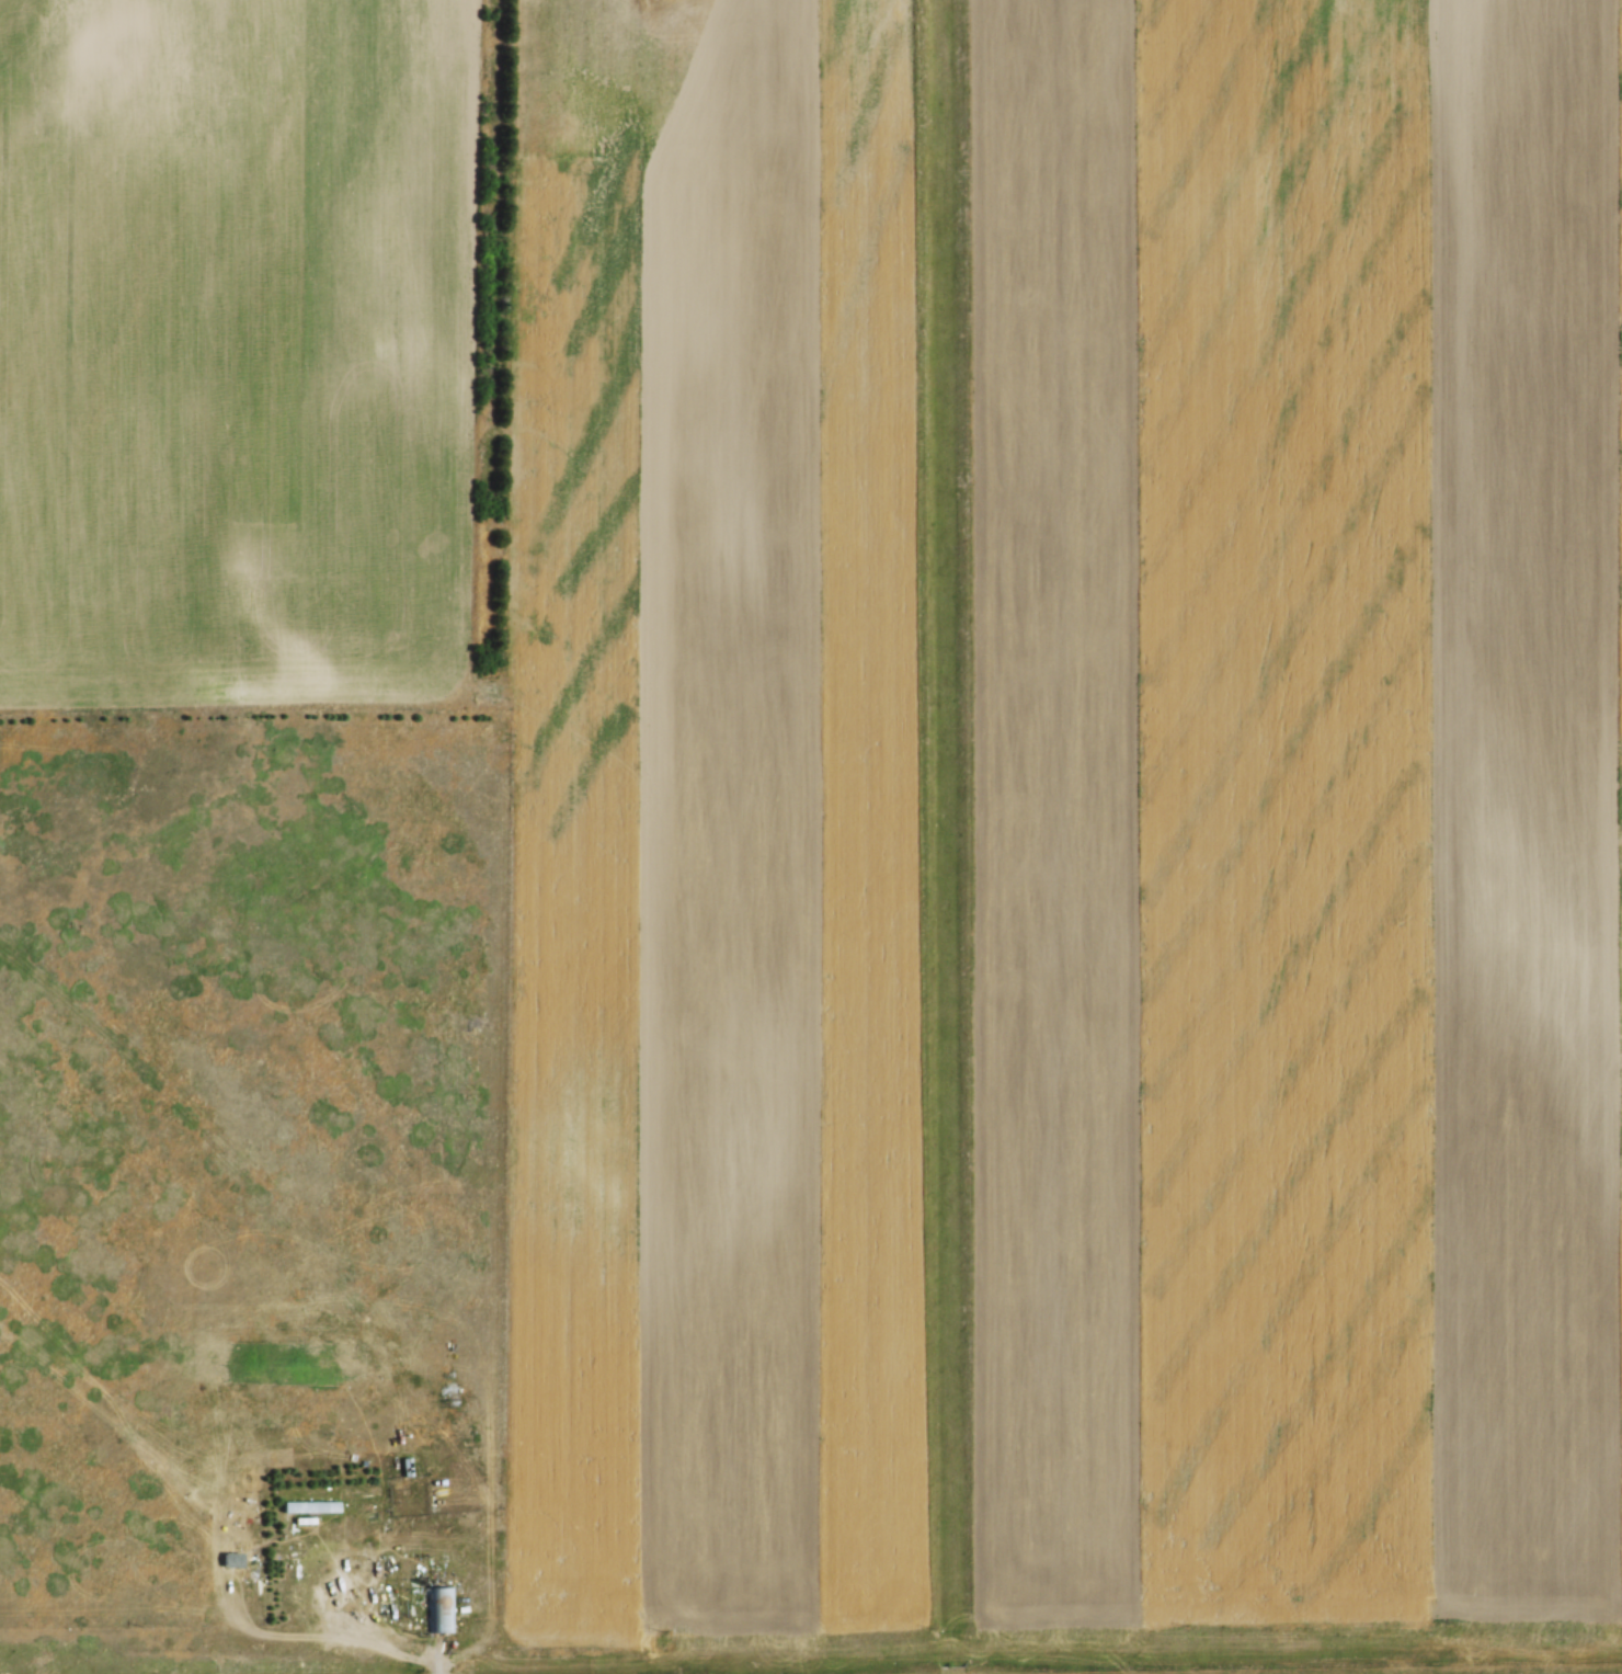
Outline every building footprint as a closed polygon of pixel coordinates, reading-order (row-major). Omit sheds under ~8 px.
[(283,1511),(338,1511),(338,1500),(283,1500),(283,1511)] [(450,1585),(427,1585),(427,1630),(450,1630),(450,1585)]
